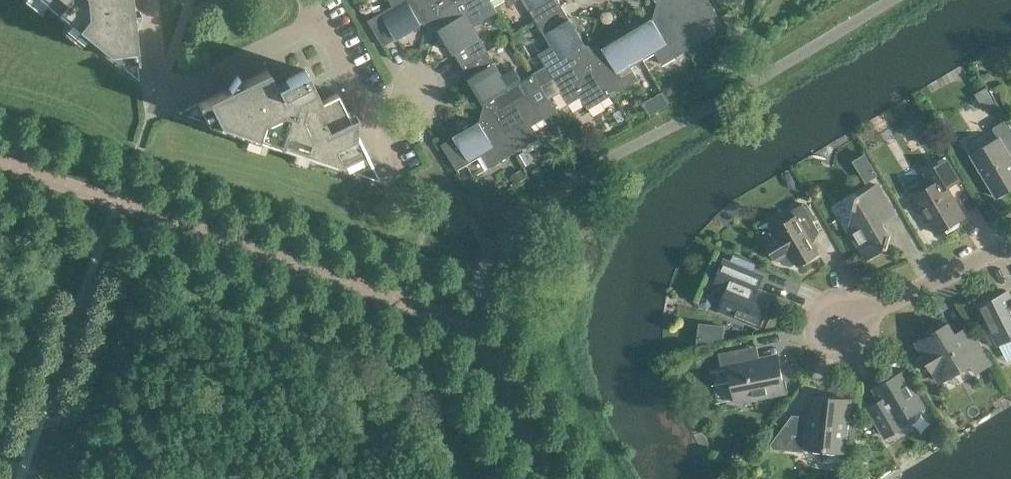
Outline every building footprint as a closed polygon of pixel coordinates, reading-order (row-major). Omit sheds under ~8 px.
[(102,46),(102,45),(106,45),(107,54),(138,80),(139,79),(133,24),(139,11),(138,10),(131,11),(130,0),(44,0),(102,46)] [(424,0),(390,0),(394,5),(370,19),(368,20),(384,46),(422,23),(424,14),(427,4),(424,0)] [(427,4),(424,14),(443,18),(445,9),(460,0),(424,0),(427,4)] [(445,9),(443,18),(440,28),(462,65),(488,50),(473,25),(485,18),(478,6),(488,0),(460,0),(445,9)] [(537,21),(562,6),(559,0),(524,0),(537,21)] [(709,0),(685,0),(677,5),(667,3),(663,21),(672,23),(688,49),(713,34),(705,22),(718,15),(709,0)] [(585,44),(562,6),(537,21),(552,46),(539,53),(547,66),(534,73),(542,85),(580,63),(582,53),(585,44)] [(733,14),(723,20),(731,34),(741,28),(733,14)] [(653,19),(628,33),(643,59),(655,52),(663,64),(688,49),(672,23),(663,21),(653,19)] [(523,30),(513,36),(519,46),(526,41),(527,37),(523,30)] [(643,59),(628,33),(603,48),(601,58),(598,67),(613,93),(638,79),(631,66),(643,59)] [(502,75),(488,50),(462,65),(484,103),(494,105),(504,108),(542,85),(534,73),(522,80),(515,68),(502,75)] [(601,58),(582,53),(580,63),(542,85),(549,98),(561,91),(569,103),(581,96),(588,108),(613,93),(598,67),(601,58)] [(266,68),(240,81),(237,75),(236,75),(228,87),(178,112),(216,125),(224,121),(226,124),(226,125),(331,161),(333,162),(334,162),(333,161),(337,159),(341,168),(379,181),(355,130),(356,115),(355,115),(349,118),(336,92),(320,99),(305,69),(274,84),(266,68)] [(549,98),(542,85),(504,108),(494,105),(489,124),(499,126),(514,152),(539,137),(532,125),(544,118),(537,105),(549,98)] [(669,86),(662,90),(667,99),(677,93),(674,87),(669,86)] [(985,87),(975,93),(983,108),(994,101),(985,87)] [(660,92),(652,97),(659,109),(667,104),(660,92)] [(1006,119),(994,126),(993,129),(999,138),(971,155),(996,196),(1010,188),(1010,157),(1004,144),(1010,140),(1010,127),(1006,119)] [(499,126),(489,124),(480,121),(442,144),(457,170),(459,169),(459,168),(482,154),(489,167),(514,152),(499,126)] [(923,122),(911,129),(915,136),(927,129),(923,122)] [(523,149),(516,154),(523,166),(530,161),(523,149)] [(865,151),(853,158),(857,165),(862,166),(871,161),(865,151)] [(964,217),(947,187),(959,180),(946,159),(924,172),(932,184),(909,198),(923,221),(929,217),(938,231),(936,232),(937,233),(964,217)] [(520,168),(509,174),(514,182),(525,176),(520,168)] [(891,235),(889,234),(883,224),(896,215),(878,184),(859,196),(857,195),(853,209),(855,209),(850,231),(866,259),(885,247),(887,248),(891,235)] [(776,260),(790,251),(798,265),(819,253),(809,237),(820,231),(803,203),(792,210),(796,216),(776,228),(780,234),(766,242),(776,260)] [(830,223),(834,230),(839,227),(835,220),(830,223)] [(720,309),(759,325),(771,295),(754,288),(752,284),(756,273),(724,260),(716,280),(723,283),(720,291),(722,295),(725,296),(720,309)] [(1008,292),(979,306),(998,344),(1010,337),(1010,298),(1008,292)] [(698,321),(696,344),(723,338),(724,324),(698,321)] [(992,363),(972,328),(969,325),(968,325),(970,329),(956,337),(948,323),(917,342),(923,352),(922,352),(933,371),(934,371),(940,381),(941,381),(941,380),(971,363),(976,373),(992,363)] [(753,397),(785,391),(778,356),(753,360),(750,346),(718,353),(721,368),(729,366),(736,401),(738,400),(740,402),(751,400),(753,397)] [(923,406),(903,372),(874,389),(883,403),(882,407),(872,413),(886,436),(896,430),(897,426),(901,427),(912,421),(913,417),(911,414),(923,406)] [(850,400),(810,396),(808,417),(792,415),(771,443),(774,448),(803,451),(806,447),(844,451),(850,400)]
